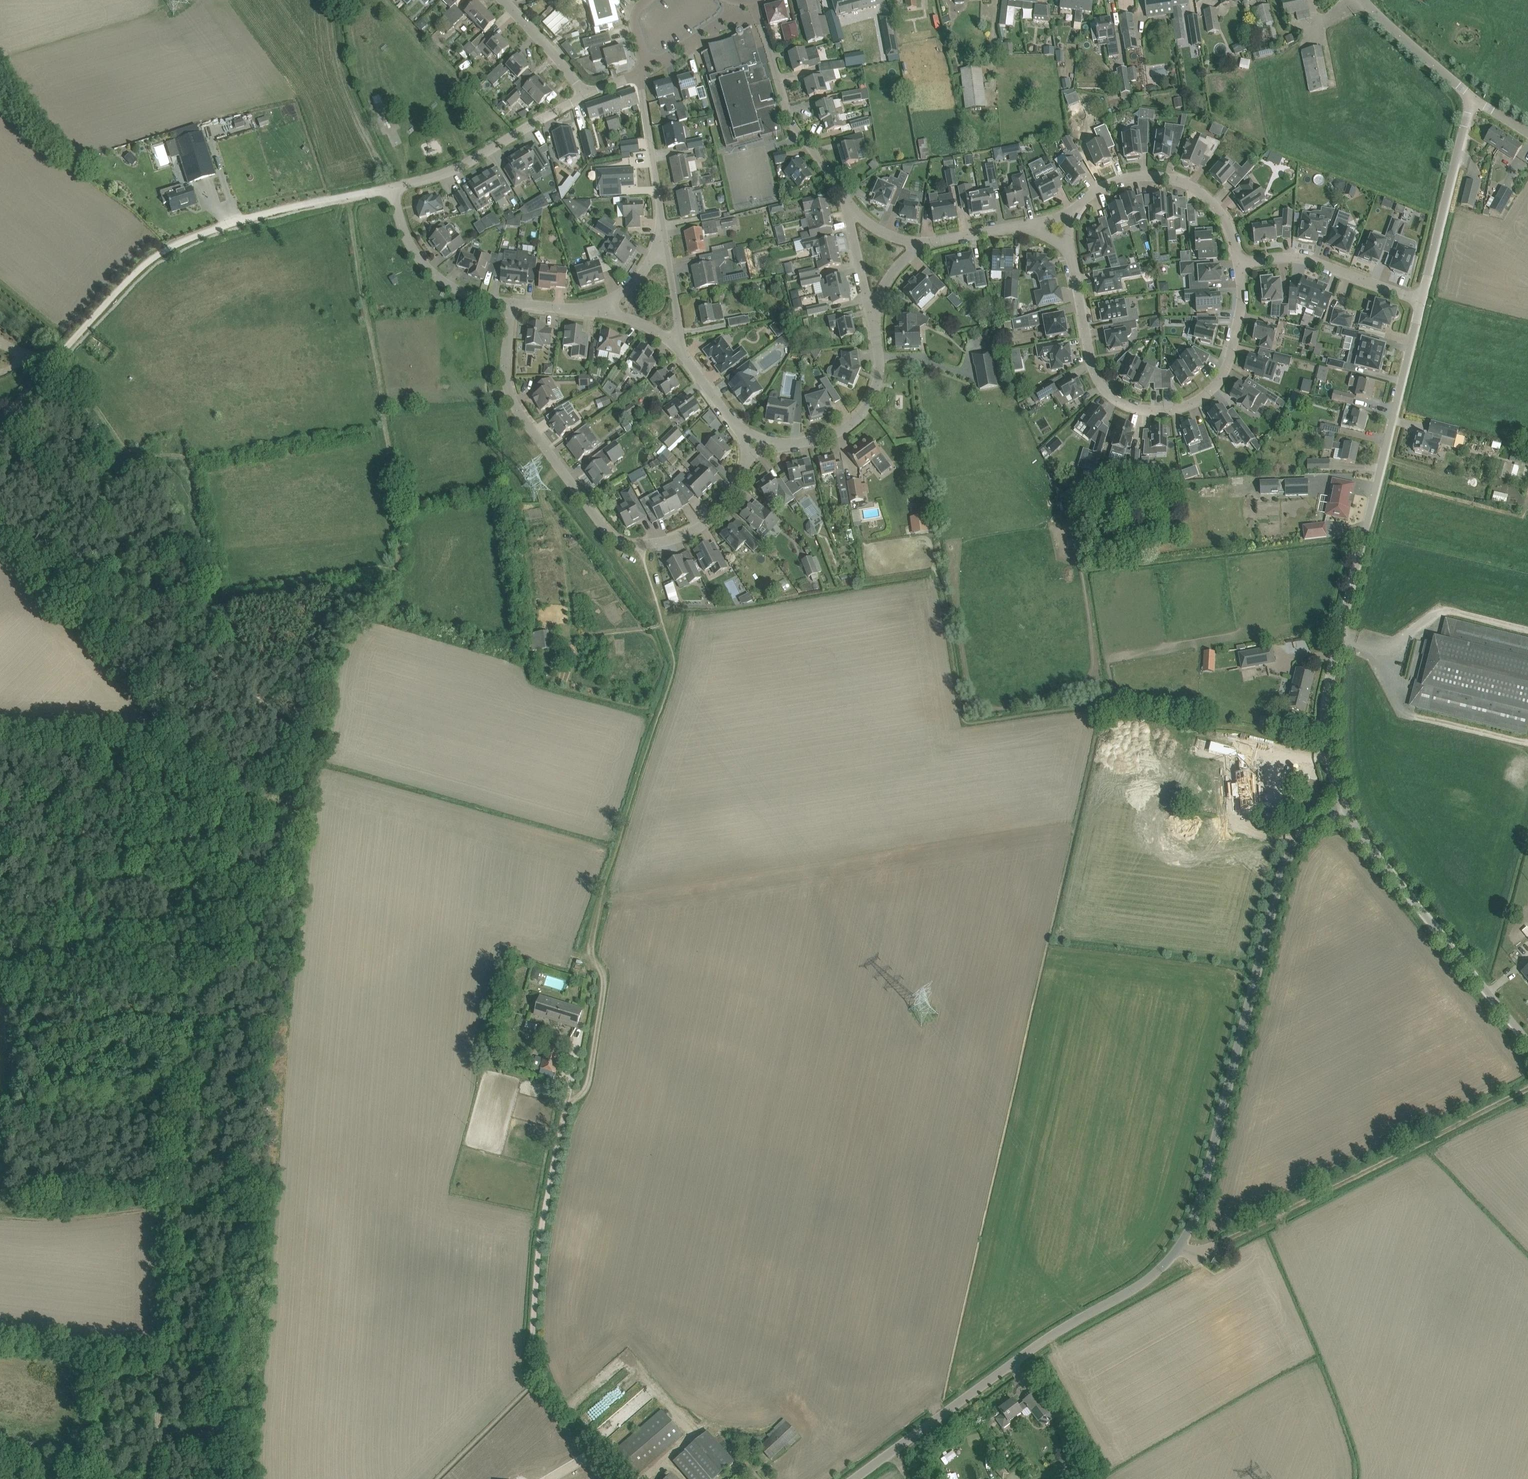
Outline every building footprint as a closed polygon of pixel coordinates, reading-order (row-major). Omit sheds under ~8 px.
[(617,0),(616,0),(592,0),(594,5),(599,24),(604,23),(613,20),(610,7),(617,0)] [(815,8),(813,0),(807,0),(797,3),(808,43),(823,39),(815,8)] [(878,0),(832,0),(837,17),(879,5),(878,0)] [(915,0),(906,0),(907,9),(917,8),(915,0)] [(1022,0),(1008,0),(1008,1),(1007,8),(1007,11),(1001,10),(999,25),(1006,26),(1013,27),(1015,9),(1021,10),(1022,0)] [(1050,16),(1049,5),(1036,4),(1037,0),(1022,0),(1021,10),(1035,11),(1034,20),(1051,23),(1050,16)] [(1081,21),(1083,11),(1091,12),(1092,0),(1061,0),(1060,9),(1076,10),(1074,23),(1081,24),(1081,21)] [(1173,7),(1172,0),(1145,0),(1145,2),(1147,11),(1147,10),(1173,7)] [(1187,0),(1172,0),(1173,7),(1174,21),(1183,19),(1181,5),(1188,4),(1187,0)] [(1308,9),(1306,0),(1281,0),(1284,15),(1296,12),(1297,20),(1310,17),(1308,9)] [(474,23),(486,12),(477,2),(465,13),(474,23)] [(444,17),(438,23),(441,27),(448,21),(459,10),(455,5),(450,10),(443,16),(444,17)] [(787,21),(785,14),(783,5),(766,9),(770,26),(782,23),(783,27),(782,27),(786,42),(799,39),(795,24),(788,25),(787,22),(787,21)] [(1266,23),(1273,22),(1269,5),(1268,5),(1262,7),(1256,8),(1260,24),(1266,23)] [(1208,33),(1219,31),(1216,9),(1205,11),(1208,33)] [(459,10),(448,21),(453,26),(464,15),(459,10)] [(569,23),(556,10),(543,24),(556,36),(569,23)] [(486,12),(474,23),(484,33),(496,22),(486,12)] [(1136,40),(1131,15),(1120,17),(1124,42),(1136,40)] [(891,16),(880,17),(887,57),(898,55),(891,16)] [(1193,46),(1202,45),(1198,16),(1188,18),(1193,46)] [(1115,30),(1111,30),(1109,19),(1095,21),(1096,28),(1091,29),(1093,41),(1098,40),(1098,41),(1106,39),(1107,45),(1109,57),(1119,56),(1116,40),(1115,30)] [(758,55),(750,29),(752,28),(751,27),(743,32),(742,31),(741,30),(740,30),(739,30),(738,30),(738,31),(737,31),(736,32),(736,33),(736,34),(736,35),(719,45),(710,47),(709,47),(708,47),(709,47),(710,48),(710,49),(709,50),(701,55),(702,55),(703,54),(709,76),(706,77),(710,89),(726,148),(738,144),(737,141),(759,135),(760,138),(773,135),(781,132),(775,111),(773,112),(772,108),(776,107),(769,81),(768,81),(769,81),(765,82),(764,79),(765,78),(762,65),(761,65),(758,55)] [(608,33),(582,41),(585,50),(589,49),(593,63),(605,59),(608,68),(627,63),(622,47),(607,51),(605,44),(611,43),(608,33)] [(477,48),(487,39),(482,34),(481,35),(471,44),(470,42),(462,49),(463,51),(469,57),(471,55),(477,48)] [(502,55),(509,48),(498,36),(491,43),(487,39),(477,48),(482,53),(488,59),(492,54),(497,60),(502,55)] [(1237,54),(1248,49),(1245,41),(1234,46),(1237,54)] [(567,42),(561,46),(567,53),(572,49),(567,42)] [(1003,44),(1004,56),(1014,55),(1013,43),(1003,44)] [(818,65),(821,64),(817,47),(789,55),(794,72),(809,67),(818,65)] [(1044,56),(1054,56),(1054,47),(1044,47),(1044,56)] [(1321,47),(1302,51),(1310,92),(1329,88),(1321,47)] [(468,57),(469,57),(463,51),(460,54),(460,55),(465,60),(468,57)] [(521,75),(529,68),(518,57),(510,64),(507,67),(504,70),(500,65),(492,73),(499,81),(510,71),(518,79),(521,75)] [(1241,58),(1239,67),(1248,69),(1250,60),(1241,58)] [(844,61),(820,65),(821,72),(834,71),(846,69),(844,61)] [(985,107),(986,107),(982,67),(961,69),(965,110),(975,108),(985,107)] [(1116,70),(1120,94),(1130,92),(1126,68),(1116,70)] [(816,95),(827,92),(825,84),(836,81),(834,71),(821,72),(819,73),(821,78),(805,82),(809,97),(814,96),(815,96),(817,96),(816,95)] [(677,79),(683,100),(689,99),(687,90),(697,87),(693,75),(677,79)] [(535,101),(539,105),(552,93),(545,86),(543,88),(535,79),(524,90),(521,86),(522,85),(521,84),(514,91),(505,100),(503,102),(508,107),(510,105),(512,106),(521,97),(530,106),(535,101)] [(1069,79),(1062,80),(1063,89),(1071,88),(1069,79)] [(656,91),(654,92),(656,99),(658,98),(658,99),(659,99),(661,107),(666,106),(668,105),(667,102),(675,100),(670,81),(668,82),(668,80),(662,82),(662,84),(660,84),(660,85),(657,86),(657,85),(655,86),(656,91)] [(860,90),(867,89),(866,82),(859,84),(860,90)] [(896,87),(898,95),(904,94),(903,86),(896,87)] [(700,101),(702,100),(707,99),(703,87),(696,89),(700,101)] [(620,111),(639,105),(634,89),(586,105),(589,115),(591,120),(612,114),(613,115),(620,112),(620,111)] [(862,101),(861,97),(860,90),(842,94),(844,104),(862,101)] [(1079,92),(1067,95),(1070,105),(1081,103),(1079,92)] [(1181,98),(1174,99),(1175,109),(1183,107),(1181,98)] [(842,108),(841,109),(839,100),(832,102),(816,106),(821,122),(824,121),(844,115),(842,108)] [(679,121),(687,119),(683,103),(675,105),(679,121)] [(845,121),(846,121),(845,115),(844,115),(824,121),(827,132),(836,130),(842,128),(847,126),(845,121)] [(260,128),(269,125),(267,116),(257,119),(260,128)] [(853,131),(873,125),(871,117),(850,123),(853,131)] [(242,119),(233,121),(235,128),(244,126),(242,119)] [(609,123),(612,132),(625,128),(622,119),(609,123)] [(1139,145),(1148,145),(1148,120),(1138,119),(1138,127),(1135,127),(1131,129),(1130,133),(1130,135),(1122,136),(1123,139),(1121,139),(1122,146),(1124,146),(1125,158),(1127,158),(1127,160),(1135,159),(1135,157),(1141,157),(1139,145)] [(201,132),(199,133),(196,124),(173,131),(176,141),(167,144),(172,158),(179,155),(188,183),(215,174),(201,132)] [(1095,144),(1088,147),(1096,166),(1103,163),(1104,166),(1110,163),(1109,161),(1110,160),(1104,147),(1113,144),(1105,125),(1094,130),(1098,140),(1094,142),(1095,144)] [(1184,127),(1173,125),(1166,125),(1164,134),(1157,132),(1157,133),(1154,132),(1154,145),(1156,145),(1154,157),(1158,158),(1158,159),(1158,160),(1159,160),(1159,161),(1160,161),(1160,162),(1161,162),(1162,162),(1163,161),(1164,161),(1164,160),(1165,160),(1165,159),(1169,159),(1171,150),(1172,145),(1178,145),(1178,146),(1179,146),(1181,136),(1184,127)] [(1225,134),(1226,125),(1213,125),(1213,134),(1225,134)] [(668,148),(678,146),(685,145),(681,126),(664,129),(666,138),(667,137),(669,147),(668,147),(668,148)] [(1498,150),(1507,136),(1493,127),(1484,141),(1498,150)] [(571,128),(552,133),(559,160),(560,160),(560,159),(578,155),(579,155),(571,128)] [(591,131),(579,134),(583,149),(594,146),(595,146),(591,131)] [(865,148),(861,135),(840,140),(842,147),(838,148),(843,166),(858,162),(855,151),(865,148)] [(1507,136),(1498,150),(1513,160),(1522,146),(1507,136)] [(1077,166),(1078,165),(1070,154),(1077,150),(1069,137),(1062,141),(1067,150),(1063,153),(1068,158),(1064,161),(1066,163),(1060,168),(1065,175),(1064,176),(1066,178),(1065,180),(1068,184),(1070,183),(1072,186),(1074,185),(1076,186),(1079,183),(1079,181),(1085,176),(1077,166)] [(1216,150),(1220,143),(1207,137),(1205,141),(1199,138),(1197,145),(1190,142),(1189,144),(1187,143),(1184,151),(1186,151),(1182,163),(1183,163),(1183,165),(1184,167),(1186,168),(1187,167),(1189,166),(1198,169),(1203,156),(1210,159),(1216,150)] [(703,146),(702,143),(701,139),(687,142),(688,150),(695,149),(703,147),(703,146)] [(922,158),(930,158),(929,140),(921,140),(922,158)] [(637,141),(629,142),(630,153),(639,152),(637,141)] [(518,154),(518,155),(531,177),(535,183),(543,178),(540,174),(550,168),(549,166),(535,144),(518,154)] [(1017,144),(992,149),(995,161),(1004,159),(1003,155),(1020,152),(1017,144)] [(706,158),(704,147),(703,147),(695,149),(697,159),(706,158)] [(776,165),(778,164),(787,162),(785,152),(773,155),(776,165)] [(124,159),(131,166),(138,160),(130,153),(124,159)] [(1010,154),(1011,161),(1019,160),(1017,153),(1010,154)] [(510,166),(505,170),(510,178),(515,187),(531,177),(518,155),(507,161),(510,166)] [(702,178),(700,171),(690,173),(688,163),(695,161),(693,155),(687,156),(670,160),(672,167),(674,166),(678,183),(675,184),(691,181),(692,188),(713,183),(712,176),(702,178)] [(944,167),(954,166),(952,157),(943,159),(944,167)] [(804,167),(805,166),(800,160),(785,172),(790,178),(791,177),(799,187),(812,177),(804,167)] [(879,166),(874,160),(868,165),(873,171),(879,166)] [(1235,163),(1231,168),(1222,160),(1215,168),(1214,167),(1210,171),(1211,173),(1209,175),(1222,187),(1235,173),(1243,180),(1254,167),(1248,161),(1241,169),(1235,163)] [(988,180),(997,178),(994,164),(985,165),(988,180)] [(1062,186),(1056,174),(1051,164),(1031,174),(1036,184),(1035,184),(1044,202),(1054,197),(1053,196),(1058,193),(1056,189),(1062,186)] [(603,181),(596,182),(597,191),(600,191),(600,197),(622,196),(621,188),(635,187),(634,168),(602,170),(603,181)] [(955,170),(949,171),(945,172),(948,188),(957,186),(955,170)] [(512,191),(509,186),(503,177),(497,181),(491,171),(480,178),(490,194),(496,203),(505,197),(504,196),(512,191)] [(899,198),(902,190),(908,176),(901,173),(898,180),(890,177),(889,179),(887,178),(885,178),(884,178),(882,179),(880,181),(879,183),(873,195),(877,196),(874,203),(876,204),(876,205),(876,206),(877,206),(877,207),(878,208),(879,208),(880,208),(881,208),(882,208),(883,208),(884,207),(886,208),(892,195),(899,198)] [(1011,188),(1005,190),(1007,200),(1006,201),(1007,206),(1009,206),(1009,208),(1018,206),(1020,206),(1020,205),(1022,204),(1023,205),(1024,205),(1022,198),(1029,196),(1026,187),(1023,175),(1012,178),(1014,184),(1010,184),(1011,188)] [(484,198),(490,194),(480,178),(469,184),(475,195),(469,198),(478,212),(489,205),(484,198)] [(1480,182),(1468,179),(1462,204),(1474,207),(1480,182)] [(1254,209),(1261,204),(1260,202),(1265,199),(1256,186),(1255,187),(1250,180),(1248,181),(1239,187),(1244,194),(1236,200),(1240,205),(1238,206),(1243,213),(1244,211),(1245,213),(1253,207),(1254,209)] [(996,211),(992,192),(992,191),(991,182),(985,183),(986,192),(979,194),(983,213),(996,211)] [(983,213),(979,194),(972,195),(971,186),(958,188),(960,200),(967,199),(970,216),(974,215),(975,217),(980,216),(980,214),(983,213)] [(1347,186),(1343,195),(1350,197),(1353,188),(1347,186)] [(1500,215),(1513,193),(1501,187),(1495,199),(1490,207),(1489,209),(1500,215)] [(190,189),(181,192),(174,194),(172,188),(160,192),(164,204),(168,203),(168,204),(169,204),(172,212),(184,208),(183,206),(195,202),(190,189)] [(568,192),(562,188),(559,189),(562,200),(568,192)] [(695,196),(701,195),(700,189),(693,190),(687,191),(677,193),(679,200),(681,200),(684,217),(682,218),(692,216),(698,215),(695,196)] [(916,221),(917,212),(918,205),(909,203),(911,193),(902,190),(899,198),(897,202),(904,205),(903,209),(901,208),(900,217),(906,218),(906,220),(916,221)] [(465,214),(474,211),(462,191),(454,196),(461,207),(465,214)] [(561,201),(559,194),(551,196),(554,203),(561,201)] [(957,218),(955,208),(954,201),(953,201),(952,194),(938,197),(939,204),(930,205),(933,222),(943,220),(943,221),(948,220),(947,220),(957,218)] [(1167,216),(1166,200),(1166,196),(1164,196),(1164,194),(1156,195),(1156,197),(1154,197),(1154,207),(1149,208),(1149,207),(1148,207),(1149,223),(1150,223),(1161,222),(1161,217),(1167,216)] [(542,195),(524,206),(524,207),(528,214),(531,213),(538,210),(544,208),(549,206),(542,195)] [(1144,206),(1138,208),(1134,195),(1121,199),(1120,197),(1119,198),(1121,202),(1126,219),(1134,216),(1136,221),(1136,224),(1146,221),(1146,216),(1144,206)] [(440,197),(433,199),(432,196),(423,199),(424,201),(422,201),(419,207),(419,209),(417,209),(420,218),(429,216),(437,213),(437,211),(443,209),(443,207),(440,197)] [(629,197),(620,198),(620,205),(623,205),(624,218),(626,218),(627,228),(640,228),(639,217),(644,217),(643,203),(641,203),(641,199),(630,199),(629,197)] [(814,218),(830,214),(826,200),(817,203),(816,197),(802,200),(804,211),(810,210),(810,209),(812,208),(814,218)] [(1186,231),(1185,220),(1185,210),(1184,210),(1184,211),(1179,211),(1178,201),(1176,201),(1175,199),(1166,200),(1167,216),(1167,222),(1175,221),(1175,231),(1185,231),(1186,231)] [(572,200),(562,201),(577,221),(588,211),(588,210),(583,208),(572,200)] [(591,200),(572,200),(583,208),(588,210),(591,206),(591,200)] [(1120,226),(1128,223),(1126,219),(1121,202),(1116,204),(1117,205),(1108,208),(1112,220),(1106,222),(1108,229),(1111,237),(1122,233),(1120,226)] [(770,215),(784,213),(782,204),(768,207),(770,215)] [(1397,205),(1394,211),(1403,214),(1405,208),(1397,205)] [(524,216),(528,214),(524,207),(520,210),(524,216)] [(1330,221),(1334,211),(1322,208),(1321,212),(1319,212),(1316,212),(1315,212),(1313,212),(1312,213),(1311,214),(1303,213),(1301,226),(1300,226),(1298,235),(1299,235),(1299,239),(1316,242),(1318,234),(1325,236),(1328,220),(1330,221)] [(511,210),(503,215),(507,222),(508,222),(513,220),(516,219),(515,218),(515,217),(513,214),(511,210)] [(533,220),(541,217),(538,210),(531,213),(533,220)] [(1291,228),(1292,218),(1292,211),(1283,210),(1283,219),(1274,220),(1274,223),(1252,226),(1253,235),(1251,235),(1252,240),(1254,240),(1254,243),(1262,242),(1263,243),(1269,242),(1268,241),(1277,240),(1277,238),(1282,237),(1283,228),(1291,228)] [(701,222),(720,218),(719,211),(705,214),(700,215),(701,221),(701,222)] [(1339,212),(1327,244),(1334,247),(1338,248),(1338,250),(1340,251),(1339,253),(1345,255),(1346,253),(1348,254),(1355,235),(1345,232),(1350,216),(1339,212)] [(831,228),(833,228),(830,214),(814,218),(808,219),(809,228),(808,228),(809,232),(810,239),(818,237),(821,237),(825,236),(833,234),(831,228)] [(612,226),(615,222),(605,215),(602,220),(612,226)] [(495,227),(488,216),(481,221),(486,230),(495,227)] [(612,226),(602,220),(597,217),(594,223),(598,225),(596,228),(613,239),(609,245),(611,247),(607,254),(611,256),(611,259),(615,262),(618,260),(624,264),(632,251),(633,252),(635,249),(627,244),(613,235),(617,229),(616,228),(612,226)] [(699,230),(685,233),(690,255),(705,251),(704,243),(710,242),(709,234),(729,230),(727,218),(698,224),(699,230)] [(1395,237),(1395,235),(1400,222),(1392,219),(1387,234),(1395,237)] [(506,226),(507,222),(496,226),(497,229),(502,233),(504,234),(506,226)] [(438,234),(446,228),(442,224),(434,230),(438,234)] [(465,244),(458,235),(450,225),(446,228),(438,234),(430,240),(431,241),(429,243),(434,249),(436,248),(437,249),(440,253),(441,254),(441,253),(442,252),(448,248),(452,254),(460,248),(465,244)] [(1089,244),(1087,245),(1089,251),(1091,251),(1092,254),(1101,251),(1103,258),(1107,256),(1111,269),(1120,268),(1118,261),(1116,254),(1111,237),(1108,229),(1102,231),(1101,226),(1088,230),(1091,240),(1088,241),(1089,244)] [(782,227),(774,228),(776,235),(784,233),(782,227)] [(1199,259),(1207,258),(1217,258),(1216,250),(1214,250),(1213,244),(1211,244),(1210,235),(1205,235),(1204,229),(1195,229),(1195,236),(1195,246),(1198,246),(1199,259)] [(1382,250),(1387,238),(1386,238),(1379,235),(1378,239),(1371,237),(1367,248),(1363,247),(1359,258),(1371,262),(1372,259),(1378,262),(1382,250)] [(1400,275),(1402,275),(1403,274),(1406,275),(1409,267),(1411,267),(1413,258),(1413,257),(1414,253),(1406,250),(1410,240),(1395,235),(1395,237),(1389,253),(1388,254),(1395,257),(1392,266),(1390,270),(1394,271),(1394,272),(1395,273),(1396,274),(1398,275),(1399,275),(1400,275)] [(835,239),(829,240),(820,242),(818,237),(810,239),(802,241),(804,251),(811,249),(813,258),(821,256),(838,252),(835,239)] [(733,250),(737,249),(736,243),(724,246),(724,249),(725,251),(728,251),(733,250)] [(604,260),(599,252),(595,247),(587,249),(588,254),(591,264),(575,268),(581,288),(604,281),(598,262),(603,260),(604,261),(604,260)] [(737,249),(733,250),(734,257),(745,255),(743,247),(737,249)] [(537,258),(528,257),(528,252),(517,251),(517,253),(516,265),(514,285),(522,286),(522,285),(527,285),(528,272),(535,273),(537,258)] [(724,259),(729,258),(728,251),(725,251),(713,254),(699,257),(701,266),(692,267),(693,272),(695,272),(698,288),(696,288),(696,289),(706,287),(712,286),(718,284),(719,287),(748,282),(746,274),(726,278),(726,276),(722,277),(720,269),(718,270),(716,270),(714,261),(724,259)] [(1012,281),(1013,261),(1013,251),(1005,251),(1005,253),(993,252),(993,262),(992,272),(1005,272),(1005,280),(1012,281)] [(491,253),(490,257),(476,252),(474,257),(462,253),(460,257),(457,266),(466,269),(466,268),(470,270),(468,275),(484,280),(489,262),(496,265),(499,255),(491,253)] [(506,284),(514,285),(516,265),(517,253),(505,252),(504,254),(499,254),(499,255),(496,265),(495,268),(503,269),(501,282),(506,283),(506,284)] [(818,270),(831,267),(841,265),(838,252),(821,256),(823,261),(817,263),(818,270)] [(1180,263),(1191,262),(1190,252),(1180,252),(1180,263)] [(987,287),(984,271),(973,273),(972,268),(974,267),(972,254),(946,258),(947,261),(946,261),(945,264),(946,266),(947,268),(948,268),(949,275),(964,273),(965,275),(967,275),(968,278),(967,278),(968,285),(974,284),(975,289),(987,287)] [(1041,256),(1039,255),(1037,254),(1035,255),(1033,256),(1032,257),(1028,256),(1027,274),(1035,274),(1038,277),(1039,280),(1039,282),(1039,283),(1041,292),(1036,293),(1035,293),(1035,294),(1036,299),(1038,307),(1052,304),(1058,302),(1059,302),(1061,302),(1062,302),(1062,301),(1060,293),(1060,291),(1059,290),(1059,289),(1059,288),(1058,288),(1056,289),(1054,280),(1056,280),(1053,269),(1045,261),(1045,257),(1041,257),(1041,256)] [(1120,268),(1128,266),(1126,258),(1118,261),(1120,268)] [(1180,263),(1179,263),(1180,276),(1195,275),(1195,277),(1199,277),(1199,284),(1220,282),(1220,279),(1221,279),(1220,270),(1219,270),(1219,267),(1200,268),(1199,262),(1191,262),(1180,263)] [(1139,275),(1138,269),(1137,265),(1128,266),(1120,268),(1111,269),(1104,270),(1105,280),(1104,281),(1101,278),(1095,279),(1095,282),(1094,282),(1095,284),(1096,284),(1097,291),(1098,294),(1107,292),(1118,290),(1121,290),(1120,282),(1119,279),(1130,277),(1139,275)] [(565,288),(566,278),(567,269),(541,266),(539,287),(550,288),(551,285),(556,286),(556,287),(565,288)] [(784,274),(783,267),(776,268),(777,275),(784,274)] [(800,280),(816,276),(814,269),(799,273),(800,280)] [(394,274),(389,277),(393,286),(399,282),(394,274)] [(827,280),(821,281),(819,275),(816,276),(800,280),(802,287),(813,285),(821,283),(824,293),(846,288),(845,283),(843,276),(834,278),(827,280)] [(945,287),(941,283),(934,276),(928,282),(921,275),(914,281),(914,280),(909,285),(910,285),(903,292),(917,306),(931,293),(935,297),(945,287)] [(1270,279),(1270,278),(1269,278),(1269,277),(1268,277),(1267,276),(1266,276),(1265,276),(1264,277),(1264,278),(1263,278),(1263,279),(1263,280),(1261,280),(1262,294),(1260,294),(1261,304),(1271,303),(1282,302),(1280,281),(1279,281),(1272,282),(1272,280),(1272,279),(1270,279)] [(1314,282),(1314,280),(1308,278),(1307,279),(1303,278),(1300,284),(1296,295),(1289,294),(1290,291),(1289,291),(1289,294),(1288,305),(1288,311),(1296,312),(1296,304),(1297,301),(1308,305),(1316,283),(1314,282)] [(1019,283),(1006,282),(1005,299),(1018,300),(1019,283)] [(1308,305),(1305,313),(1321,319),(1330,295),(1327,294),(1326,295),(1324,294),(1327,287),(1324,286),(1325,284),(1318,282),(1318,283),(1316,283),(1308,305)] [(760,288),(753,284),(749,291),(756,295),(760,288)] [(849,301),(847,294),(846,288),(817,295),(819,305),(806,308),(808,316),(828,312),(827,306),(849,301)] [(1209,296),(1209,289),(1184,291),(1185,302),(1196,301),(1196,305),(1196,311),(1196,312),(1220,310),(1220,303),(1221,302),(1221,297),(1219,296),(1219,295),(1209,296)] [(956,296),(949,301),(956,309),(962,303),(956,296)] [(1114,326),(1136,322),(1138,321),(1136,310),(1130,311),(1128,301),(1100,306),(1103,321),(1112,319),(1114,326)] [(1361,317),(1359,326),(1360,326),(1381,331),(1385,332),(1381,331),(1382,326),(1389,328),(1391,319),(1394,320),(1395,318),(1396,319),(1397,318),(1398,318),(1399,316),(1399,315),(1399,314),(1398,313),(1397,312),(1396,311),(1397,310),(1386,307),(1386,304),(1376,301),(1372,318),(1362,315),(1361,317)] [(703,324),(714,322),(724,320),(721,305),(711,307),(711,306),(700,308),(703,324)] [(1288,311),(1288,305),(1280,305),(1279,319),(1287,320),(1288,311)] [(1334,310),(1331,324),(1349,329),(1352,318),(1344,316),(1345,313),(1334,310)] [(1063,316),(1041,319),(1040,312),(1012,321),(1013,329),(1014,331),(1039,327),(1038,325),(1044,324),(1047,338),(1066,334),(1066,332),(1068,331),(1067,326),(1065,325),(1063,316)] [(855,336),(852,320),(851,319),(843,321),(842,315),(832,317),(828,318),(831,329),(838,327),(841,340),(846,339),(855,336)] [(745,316),(728,320),(729,327),(750,324),(748,317),(745,317),(745,316)] [(916,328),(916,317),(898,317),(898,329),(895,329),(896,347),(904,347),(904,349),(910,349),(910,347),(920,346),(919,328),(916,328)] [(1155,328),(1160,328),(1159,318),(1149,319),(1150,324),(1155,328)] [(1212,342),(1215,333),(1216,328),(1208,326),(1209,326),(1209,318),(1192,318),(1189,329),(1195,331),(1194,338),(1201,340),(1200,342),(1210,344),(1210,342),(1212,342)] [(1131,330),(1137,329),(1136,322),(1114,326),(1113,326),(1114,332),(1105,333),(1106,338),(1107,347),(1109,347),(1110,351),(1123,348),(1122,345),(1127,344),(1126,338),(1128,337),(1130,336),(1131,335),(1132,332),(1131,330)] [(1259,347),(1271,350),(1272,343),(1274,344),(1278,328),(1256,323),(1252,338),(1261,341),(1259,347)] [(545,326),(542,325),(528,324),(526,346),(543,347),(543,346),(550,346),(551,340),(552,330),(545,329),(545,326)] [(589,337),(582,336),(582,330),(566,328),(564,346),(572,347),(571,357),(587,359),(589,337)] [(784,333),(780,328),(773,333),(777,338),(784,333)] [(1306,328),(1303,337),(1307,338),(1305,345),(1314,347),(1318,331),(1306,328)] [(1337,328),(1336,335),(1352,339),(1349,351),(1381,359),(1382,357),(1384,357),(1386,349),(1384,349),(1384,346),(1362,341),(1357,340),(1359,333),(1337,328)] [(619,354),(620,348),(622,338),(618,337),(618,336),(602,332),(600,341),(600,342),(599,348),(598,350),(610,353),(608,362),(616,364),(622,356),(619,354)] [(718,341),(722,338),(704,351),(709,358),(711,357),(718,366),(716,367),(721,375),(739,361),(747,355),(742,348),(734,354),(727,345),(723,347),(718,341)] [(1061,347),(1060,342),(1060,341),(1036,346),(1038,358),(1041,357),(1041,358),(1042,359),(1042,360),(1043,361),(1044,362),(1045,363),(1046,363),(1047,364),(1048,364),(1049,364),(1051,363),(1052,370),(1062,368),(1062,365),(1072,363),(1069,346),(1061,347)] [(654,354),(650,351),(641,345),(637,351),(635,350),(628,361),(628,362),(627,363),(626,365),(626,367),(629,369),(632,369),(633,367),(647,377),(658,362),(651,357),(654,354)] [(1191,375),(1193,374),(1195,375),(1199,372),(1199,371),(1203,368),(1200,363),(1202,362),(1205,364),(1210,356),(1194,347),(1185,353),(1186,355),(1180,358),(1191,375)] [(818,355),(810,351),(815,361),(818,355)] [(836,358),(833,367),(837,369),(834,378),(838,380),(838,382),(847,386),(848,384),(853,386),(858,374),(856,373),(858,369),(860,370),(861,368),(859,367),(857,351),(842,353),(843,361),(836,358)] [(1381,362),(1381,359),(1349,351),(1346,364),(1356,367),(1378,372),(1379,370),(1381,370),(1383,362),(1381,362)] [(974,355),(980,389),(997,386),(990,352),(974,355)] [(1141,366),(1142,365),(1129,359),(1131,355),(1126,353),(1118,362),(1126,366),(1120,377),(1123,378),(1123,380),(1130,383),(1131,382),(1133,383),(1141,366)] [(1274,353),(1272,361),(1289,366),(1291,357),(1274,353)] [(1249,355),(1244,370),(1255,374),(1254,375),(1262,378),(1263,377),(1271,379),(1277,363),(1272,361),(1268,361),(1249,355)] [(1193,379),(1191,375),(1180,358),(1174,362),(1177,366),(1166,372),(1166,371),(1162,371),(1162,390),(1171,389),(1171,380),(1176,377),(1181,386),(1186,384),(1187,384),(1191,382),(1191,380),(1193,379)] [(1328,359),(1326,366),(1343,370),(1344,363),(1328,359)] [(753,378),(759,374),(749,361),(734,373),(738,379),(729,385),(734,392),(733,392),(737,398),(738,398),(743,405),(746,403),(747,403),(749,403),(750,401),(750,400),(763,390),(753,378)] [(1162,390),(1162,371),(1149,365),(1147,369),(1141,366),(1133,383),(1132,384),(1135,386),(1134,387),(1141,391),(1142,389),(1145,390),(1151,377),(1154,378),(1154,390),(1162,390)] [(553,375),(554,366),(550,366),(550,371),(544,370),(544,374),(553,375)] [(666,396),(672,392),(680,386),(670,374),(669,375),(665,370),(650,380),(656,388),(659,386),(666,396)] [(1347,374),(1344,385),(1358,388),(1356,396),(1370,400),(1374,384),(1368,383),(1369,380),(1347,374)] [(580,376),(580,387),(588,387),(588,391),(598,386),(589,376),(580,376)] [(1065,398),(1070,395),(1073,401),(1083,395),(1080,389),(1081,388),(1074,376),(1055,388),(1051,382),(1035,392),(1039,401),(1056,391),(1057,393),(1061,390),(1065,398)] [(841,400),(834,389),(826,377),(820,381),(822,385),(818,387),(821,395),(807,399),(810,411),(807,412),(810,421),(825,417),(824,414),(831,412),(827,401),(832,400),(835,404),(841,400)] [(550,392),(557,388),(551,378),(550,379),(544,383),(535,387),(539,394),(533,396),(534,398),(533,399),(534,399),(535,402),(536,403),(537,403),(541,411),(550,406),(556,403),(550,392)] [(1231,395),(1230,396),(1238,401),(1236,404),(1247,411),(1249,408),(1250,409),(1254,404),(1259,407),(1260,404),(1264,407),(1268,400),(1275,405),(1279,398),(1258,386),(1255,391),(1239,382),(1235,388),(1233,387),(1230,394),(1231,395)] [(618,401),(622,395),(615,390),(611,396),(612,397),(618,401)] [(1352,404),(1354,397),(1333,392),(1332,399),(1352,404)] [(686,420),(692,416),(700,410),(690,397),(686,400),(682,395),(664,408),(670,416),(672,419),(680,413),(686,420)] [(604,408),(612,405),(609,396),(601,399),(604,408)] [(795,404),(779,401),(770,400),(766,419),(792,424),(795,404)] [(574,412),(575,411),(569,403),(562,406),(554,411),(558,417),(550,423),(560,437),(568,431),(574,427),(574,426),(567,417),(574,412)] [(627,418),(634,413),(629,406),(622,411),(627,418)] [(1101,412),(1102,410),(1096,406),(1095,407),(1094,407),(1086,416),(1085,415),(1075,429),(1080,423),(1088,429),(1083,435),(1090,440),(1091,440),(1096,444),(1094,452),(1101,454),(1108,429),(1106,436),(1099,434),(1099,435),(1096,433),(1102,424),(1101,423),(1106,416),(1101,412)] [(1227,414),(1222,406),(1216,410),(1215,409),(1209,412),(1210,414),(1208,415),(1213,422),(1212,423),(1213,424),(1211,425),(1216,433),(1217,432),(1218,433),(1219,432),(1220,433),(1225,430),(1227,434),(1230,435),(1235,432),(1246,445),(1250,442),(1255,438),(1240,419),(1232,424),(1226,414),(1227,414)] [(1366,415),(1356,413),(1354,412),(1353,412),(1345,410),(1341,425),(1344,426),(1344,427),(1362,431),(1366,415)] [(1432,438),(1417,434),(1415,442),(1414,441),(1412,448),(1414,448),(1413,450),(1415,451),(1415,452),(1421,454),(1422,453),(1428,454),(1437,456),(1440,441),(1441,437),(1455,440),(1459,429),(1431,421),(1428,433),(1433,434),(1432,438)] [(627,432),(633,428),(628,422),(622,426),(627,432)] [(1129,424),(1128,423),(1127,423),(1127,422),(1126,422),(1125,422),(1125,423),(1124,423),(1123,423),(1123,424),(1122,424),(1119,423),(1117,431),(1114,430),(1111,442),(1113,443),(1112,446),(1113,447),(1112,451),(1124,455),(1131,456),(1131,451),(1126,451),(1127,447),(1130,448),(1134,434),(1131,433),(1133,427),(1130,426),(1129,425),(1129,424)] [(1195,422),(1193,423),(1193,422),(1187,424),(1187,425),(1181,427),(1187,446),(1188,446),(1200,441),(1202,447),(1210,444),(1203,425),(1197,427),(1195,422)] [(589,445),(597,439),(587,425),(574,434),(578,439),(568,447),(578,461),(593,450),(589,445)] [(1325,425),(1323,431),(1339,435),(1341,428),(1325,425)] [(1166,428),(1164,428),(1164,427),(1157,427),(1157,429),(1151,429),(1151,440),(1145,440),(1143,455),(1157,455),(1157,453),(1157,448),(1167,448),(1166,437),(1168,437),(1168,430),(1166,430),(1166,428)] [(673,444),(682,435),(675,428),(670,432),(671,433),(667,438),(673,444)] [(682,436),(668,450),(671,452),(685,438),(682,436)] [(696,450),(701,454),(708,462),(714,455),(721,462),(731,451),(717,436),(704,448),(701,445),(696,450)] [(881,453),(875,445),(869,437),(847,453),(853,461),(859,469),(871,461),(877,469),(887,461),(881,453)] [(1051,456),(1063,445),(1056,437),(1044,449),(1051,456)] [(1333,442),(1334,439),(1325,437),(1322,450),(1331,452),(1332,449),(1335,449),(1343,451),(1341,460),(1341,461),(1345,462),(1355,464),(1358,447),(1348,445),(1344,444),(1333,442)] [(603,450),(613,464),(625,455),(615,442),(603,450)] [(1138,467),(1139,451),(1131,451),(1130,466),(1138,467)] [(1100,456),(1088,453),(1085,464),(1096,468),(1100,456)] [(712,466),(708,462),(701,454),(690,465),(697,472),(693,476),(707,490),(716,482),(706,472),(712,466)] [(658,459),(663,465),(668,461),(663,455),(658,459)] [(597,486),(605,480),(612,475),(606,467),(611,463),(606,457),(586,471),(597,486)] [(842,463),(836,464),(834,457),(824,459),(824,457),(818,458),(820,468),(822,476),(834,473),(834,477),(837,477),(839,490),(840,490),(847,488),(845,475),(842,463)] [(1108,460),(1100,458),(1098,466),(1106,468),(1108,460)] [(1488,479),(1492,460),(1486,458),(1482,478),(1488,479)] [(657,460),(650,464),(653,469),(660,465),(657,460)] [(1307,460),(1307,470),(1329,469),(1328,463),(1318,463),(1318,460),(1307,460)] [(804,464),(803,462),(803,461),(801,462),(798,462),(787,465),(789,475),(790,482),(791,483),(803,480),(805,486),(815,483),(814,476),(812,467),(804,468),(804,464)] [(1502,477),(1509,479),(1513,463),(1505,462),(1502,477)] [(642,468),(627,476),(631,483),(646,475),(642,468)] [(707,490),(693,476),(689,480),(682,473),(673,481),(674,482),(683,494),(689,489),(698,499),(707,490)] [(782,480),(785,485),(790,482),(789,475),(782,480)] [(781,479),(776,483),(771,476),(757,485),(758,487),(758,489),(760,493),(762,492),(768,501),(775,497),(776,498),(778,498),(779,498),(784,506),(795,499),(794,499),(785,485),(782,480),(781,479)] [(1307,480),(1285,481),(1285,493),(1285,496),(1308,495),(1307,480)] [(1346,519),(1350,503),(1347,502),(1349,493),(1352,493),(1353,484),(1332,480),(1330,489),(1334,489),(1332,496),(1329,495),(1325,514),(1346,519)] [(851,502),(863,500),(860,481),(848,482),(851,502)] [(1279,481),(1260,482),(1260,495),(1279,494),(1279,493),(1285,493),(1285,481),(1279,481)] [(684,496),(683,494),(674,482),(663,488),(666,493),(660,496),(671,516),(677,512),(676,511),(682,508),(677,500),(684,496)] [(646,517),(642,508),(631,488),(621,493),(626,503),(616,509),(619,513),(618,514),(620,518),(621,518),(627,528),(636,523),(646,517)] [(601,492),(595,494),(597,501),(605,504),(608,495),(601,492)] [(660,496),(654,499),(652,495),(640,501),(643,507),(648,516),(654,513),(658,521),(664,518),(664,519),(671,516),(660,496)] [(761,514),(752,506),(750,505),(740,516),(750,524),(750,526),(755,530),(756,529),(758,531),(762,526),(769,532),(779,520),(765,509),(761,514)] [(917,534),(929,532),(928,519),(915,521),(917,534)] [(1305,539),(1326,537),(1324,523),(1303,526),(1305,539)] [(739,532),(732,525),(720,536),(736,552),(745,543),(753,552),(760,545),(744,528),(739,532)] [(713,555),(708,545),(708,544),(705,546),(704,544),(699,547),(699,548),(694,551),(705,571),(712,568),(715,574),(727,568),(719,552),(713,555)] [(693,561),(685,565),(681,557),(675,560),(667,564),(672,574),(671,575),(673,578),(674,578),(676,582),(686,577),(690,584),(702,578),(693,561)] [(820,579),(812,557),(802,560),(808,578),(811,576),(813,582),(820,579)] [(672,603),(681,600),(676,583),(667,585),(672,603)] [(1416,686),(1421,687),(1416,708),(1526,735),(1527,727),(1527,639),(1445,619),(1440,639),(1434,638),(1432,642),(1425,641),(1422,655),(1423,655),(1417,680),(1416,680),(1415,681),(1417,681),(1416,686)] [(551,649),(550,632),(531,633),(532,651),(551,649)] [(1241,669),(1264,664),(1262,649),(1239,654),(1241,669)] [(1204,651),(1203,664),(1214,665),(1214,652),(1204,651)] [(1314,673),(1305,671),(1296,668),(1286,707),(1304,712),(1314,673)] [(1261,722),(1259,729),(1268,731),(1269,724),(1261,722)] [(1198,739),(1198,740),(1210,743),(1208,752),(1231,758),(1230,758),(1231,759),(1232,757),(1239,759),(1239,761),(1241,761),(1241,764),(1239,764),(1240,773),(1235,774),(1236,785),(1231,786),(1232,799),(1235,798),(1235,800),(1239,799),(1240,810),(1243,810),(1243,811),(1249,810),(1253,809),(1254,816),(1253,793),(1249,793),(1247,762),(1244,761),(1245,757),(1249,759),(1249,758),(1237,754),(1240,744),(1233,742),(1232,748),(1198,739)] [(1252,765),(1274,772),(1280,754),(1257,747),(1252,765)] [(541,969),(533,967),(531,978),(537,980),(541,969)] [(582,1010),(572,1007),(540,997),(535,1015),(576,1028),(582,1010)] [(563,1051),(553,1048),(548,1046),(540,1069),(556,1074),(563,1051)] [(1221,1265),(1221,1263),(1215,1258),(1211,1263),(1217,1268),(1220,1267),(1221,1265)] [(1049,1413),(1041,1401),(1035,1393),(1023,1401),(1024,1402),(1017,1406),(1013,1400),(1000,1410),(1003,1414),(996,1420),(1003,1429),(1011,1423),(1010,1421),(1022,1412),(1024,1416),(1027,1416),(1032,1413),(1038,1421),(1049,1413)] [(637,1475),(645,1468),(683,1435),(662,1410),(616,1450),(637,1475)] [(800,1437),(793,1430),(784,1420),(774,1428),(777,1431),(759,1448),(770,1459),(788,1443),(790,1446),(800,1437)] [(673,1461),(688,1478),(715,1478),(735,1462),(708,1431),(673,1461)] [(1044,1433),(1036,1439),(1042,1447),(1050,1442),(1044,1433)] [(942,1459),(947,1464),(957,1456),(952,1450),(942,1459)] [(537,1478),(598,1478),(585,1454),(537,1478)]
